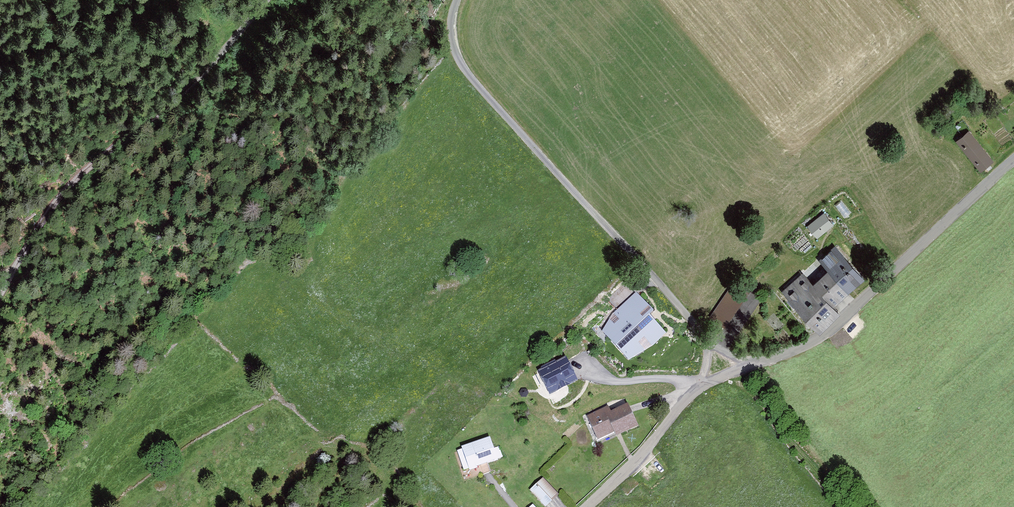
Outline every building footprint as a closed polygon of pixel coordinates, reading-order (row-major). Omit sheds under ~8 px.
[(957,142),(983,173),(996,162),(970,131),(957,142)] [(817,238),(835,224),(825,211),(807,226),(817,238)] [(825,265),(817,272),(844,300),(867,277),(835,244),(820,259),(825,265)] [(844,300),(817,272),(812,278),(804,270),(782,292),(822,332),(844,311),(839,306),(844,300)] [(637,293),(600,328),(618,347),(655,312),(637,293)] [(567,359),(539,371),(550,396),(578,384),(567,359)] [(618,437),(641,426),(631,404),(612,412),(610,407),(587,417),(598,441),(617,433),(618,437)] [(460,447),(468,471),(500,461),(493,437),(460,447)] [(546,506),(547,506),(559,495),(544,480),(531,492),(546,506)]
